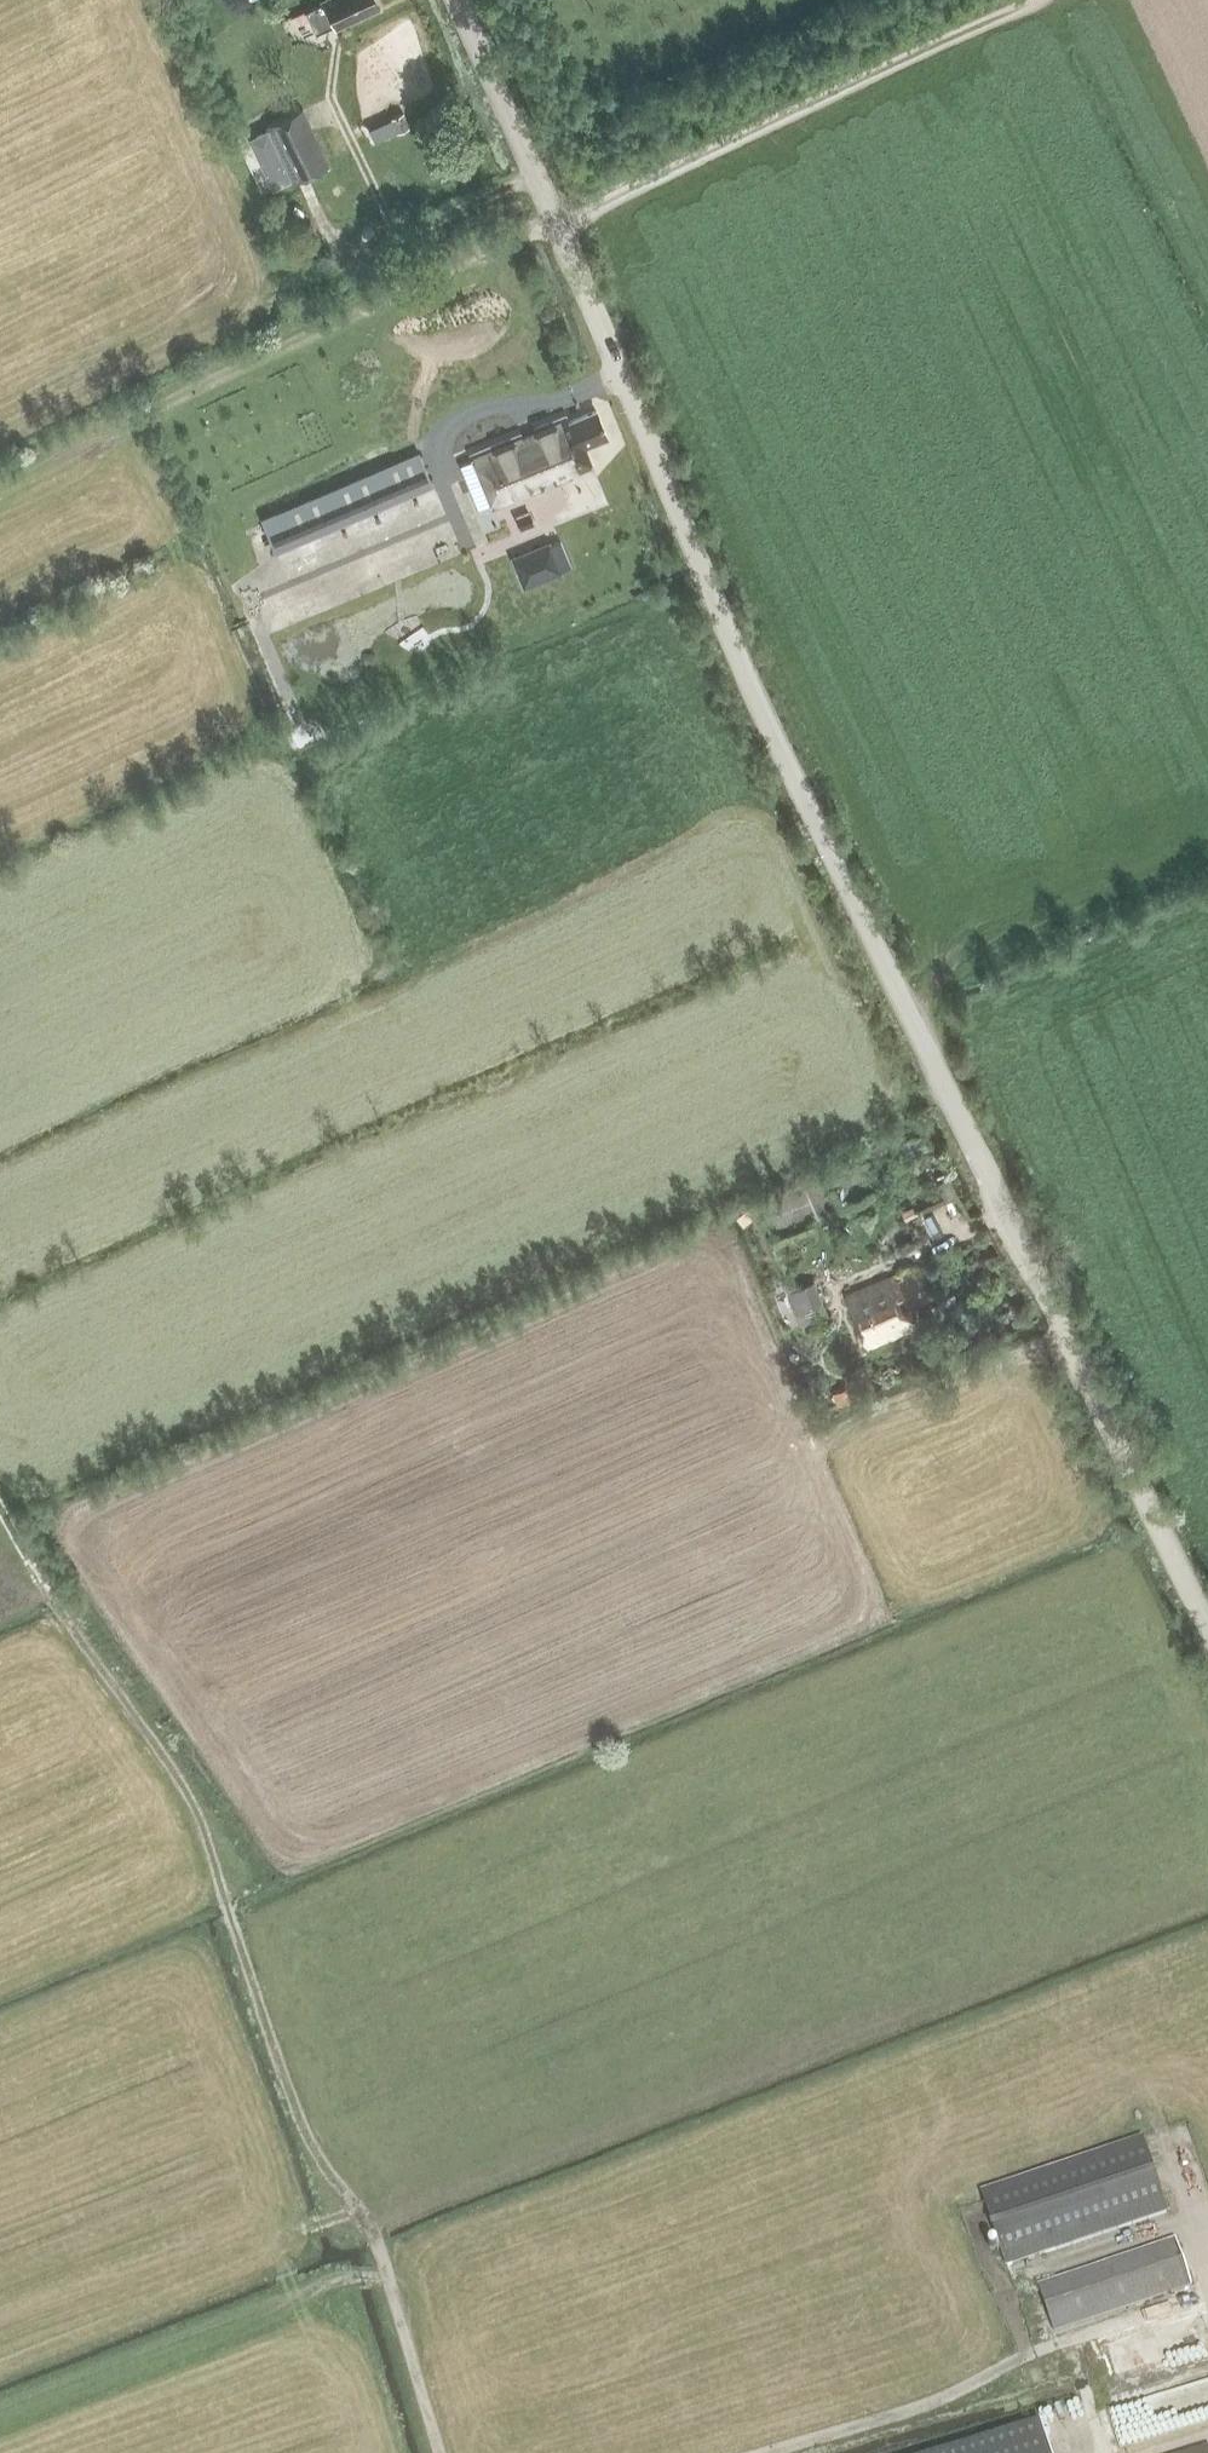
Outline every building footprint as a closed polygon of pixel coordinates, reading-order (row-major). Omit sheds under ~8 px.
[(377,7),(374,0),(324,0),(320,2),(321,4),(304,12),(314,35),(332,27),(333,29),(356,18),(355,17),(377,7)] [(329,166),(302,108),(265,125),(292,183),(329,166)] [(409,128),(403,113),(390,118),(396,133),(409,128)] [(551,477),(554,486),(570,480),(568,477),(592,467),(584,447),(607,438),(597,411),(567,423),(564,417),(470,455),(492,511),(544,490),(540,481),(551,477)] [(432,484),(418,452),(260,519),(274,551),(432,484)] [(519,530),(534,525),(529,511),(514,517),(519,530)] [(558,542),(514,560),(525,588),(570,569),(558,542)] [(907,1304),(926,1296),(916,1273),(898,1281),(896,1276),(846,1296),(867,1346),(916,1326),(907,1304)] [(810,1330),(831,1322),(815,1281),(794,1289),(786,1292),(802,1333),(810,1330)] [(1168,2213),(1142,2136),(980,2191),(1005,2268),(1168,2213)] [(1191,2287),(1175,2239),(1037,2285),(1053,2332),(1191,2287)] [(1115,2344),(1086,2356),(1096,2378),(1125,2366),(1115,2344)] [(1187,2388),(1181,2363),(1108,2383),(1115,2407),(1187,2388)] [(946,2452),(1050,2452),(1042,2424),(946,2452)]
